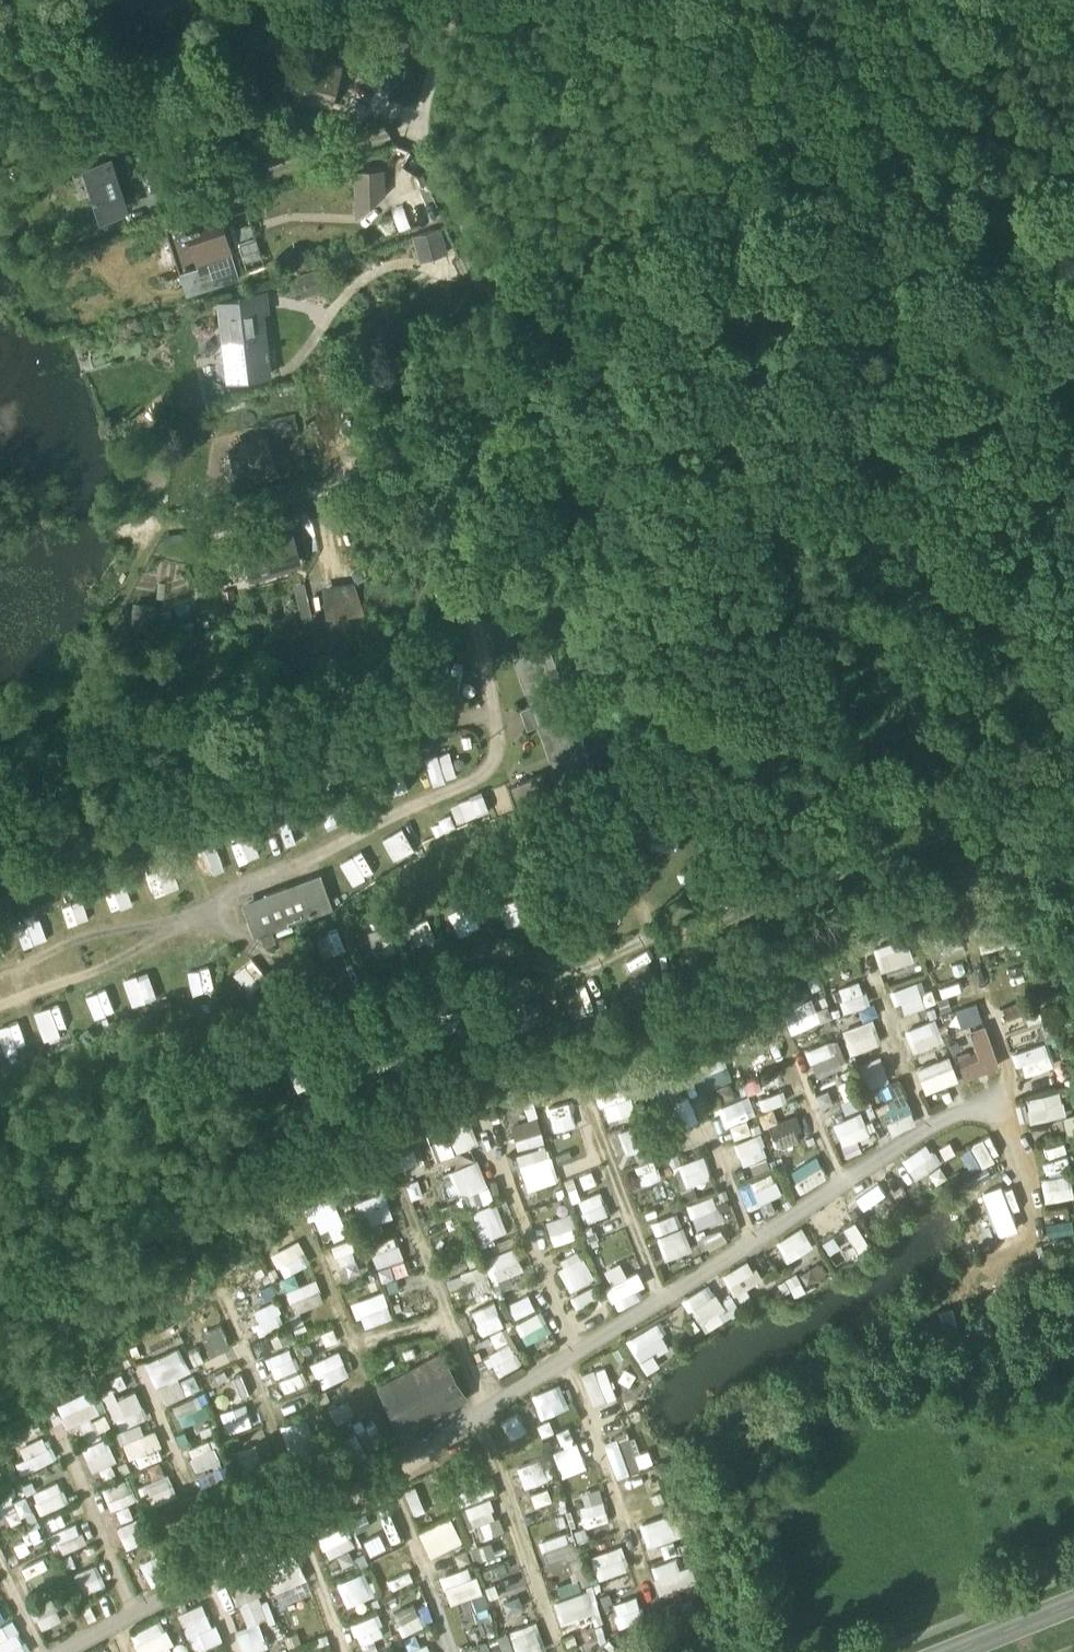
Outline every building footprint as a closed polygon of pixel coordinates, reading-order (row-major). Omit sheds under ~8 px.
[(303,58),(300,70),(313,74),(316,61),(303,58)] [(294,94),(331,104),(340,67),(316,61),(313,74),(300,70),(294,94)] [(107,159),(86,166),(101,214),(123,207),(107,159)] [(381,193),(381,169),(355,170),(357,213),(381,193)] [(184,268),(190,288),(238,273),(229,245),(233,243),(227,225),(223,227),(220,215),(183,227),(184,231),(187,230),(197,264),(184,268)] [(184,231),(183,227),(163,225),(179,271),(183,270),(189,288),(190,288),(184,268),(197,264),(187,230),(184,231)] [(413,243),(423,271),(445,263),(436,236),(413,243)] [(322,268),(299,269),(300,292),(323,290),(322,268)] [(233,332),(239,374),(272,369),(263,307),(221,314),(224,334),(233,332)] [(233,332),(224,334),(230,376),(239,374),(233,332)] [(234,458),(239,476),(273,466),(272,461),(279,459),(272,437),(239,447),(242,456),(234,458)] [(227,479),(239,476),(234,458),(222,462),(227,479)] [(278,516),(282,531),(304,526),(301,511),(278,516)] [(254,562),(256,571),(300,560),(298,550),(294,551),(290,535),(245,546),(250,563),(254,562)] [(241,565),(250,563),(245,546),(237,548),(241,565)] [(552,775),(558,792),(580,785),(596,779),(593,772),(602,769),(596,753),(587,756),(549,648),(518,660),(535,708),(523,712),(530,730),(541,726),(558,773),(552,775)] [(424,755),(433,781),(456,774),(448,748),(424,755)] [(512,789),(520,812),(550,801),(542,778),(512,789)] [(325,804),(335,821),(355,809),(345,792),(325,804)] [(467,816),(487,809),(481,792),(461,800),(467,816)] [(306,810),(279,816),(284,844),(311,838),(306,810)] [(381,837),(394,858),(415,846),(402,824),(381,837)] [(333,864),(342,885),(374,870),(365,850),(333,864)] [(683,865),(695,893),(715,884),(703,856),(683,865)] [(154,891),(180,882),(171,857),(145,867),(154,891)] [(298,884),(309,913),(309,914),(331,906),(321,876),(298,884)] [(125,879),(104,887),(110,905),(132,898),(125,879)] [(269,927),(309,913),(298,884),(287,888),(286,885),(263,892),(265,896),(245,903),(255,932),(260,930),(263,938),(271,935),(269,927)] [(82,895),(62,901),(67,918),(87,912),(82,895)] [(17,916),(24,940),(44,934),(36,910),(17,916)] [(417,933),(436,926),(430,910),(411,917),(417,933)] [(975,939),(982,962),(1005,955),(998,932),(975,939)] [(928,976),(943,975),(942,960),(959,959),(959,946),(926,948),(928,976)] [(907,947),(876,956),(883,980),(914,971),(907,947)] [(249,986),(267,973),(253,954),(235,968),(249,986)] [(210,963),(189,966),(192,988),(213,986),(210,963)] [(149,966),(123,974),(131,1001),(157,993),(149,966)] [(94,1014),(116,1005),(106,980),(84,988),(94,1014)] [(845,1020),(870,1014),(864,989),(839,995),(845,1020)] [(896,996),(901,1020),(932,1014),(927,990),(896,996)] [(61,999),(36,1004),(42,1031),(67,1026),(61,999)] [(795,1042),(822,1030),(811,1005),(784,1018),(795,1042)] [(5,1048),(27,1040),(18,1014),(0,1020),(0,1033),(5,1048)] [(845,1023),(849,1035),(867,1029),(863,1017),(845,1023)] [(943,1026),(953,1049),(966,1044),(956,1021),(943,1026)] [(936,1027),(907,1039),(916,1061),(945,1049),(936,1027)] [(845,1034),(849,1058),(880,1054),(877,1030),(845,1034)] [(966,1086),(1002,1074),(988,1032),(971,1038),(978,1058),(959,1064),(966,1086)] [(838,1045),(808,1056),(816,1078),(846,1068),(838,1045)] [(1047,1051),(1016,1060),(1023,1084),(1054,1075),(1047,1051)] [(697,1068),(706,1092),(731,1083),(722,1059),(697,1068)] [(871,1094),(891,1084),(880,1063),(860,1073),(871,1094)] [(953,1063),(919,1073),(926,1099),(960,1089),(953,1063)] [(658,1106),(678,1098),(671,1078),(650,1086),(658,1106)] [(601,1120),(633,1111),(626,1085),(594,1094),(601,1120)] [(879,1118),(894,1142),(919,1127),(897,1090),(880,1100),(888,1112),(879,1118)] [(758,1102),(761,1113),(787,1107),(785,1096),(758,1102)] [(552,1128),(576,1121),(569,1098),(546,1106),(552,1128)] [(750,1100),(718,1109),(722,1122),(742,1116),(744,1122),(756,1119),(750,1100)] [(1062,1101),(1027,1105),(1030,1129),(1065,1124),(1062,1101)] [(773,1111),(760,1117),(766,1131),(779,1125),(773,1111)] [(539,1115),(512,1119),(515,1146),(542,1143),(539,1115)] [(862,1117),(834,1129),(844,1152),(872,1139),(862,1117)] [(470,1118),(433,1131),(442,1154),(479,1141),(470,1118)] [(800,1120),(769,1129),(774,1144),(804,1135),(800,1120)] [(630,1155),(648,1145),(636,1123),(617,1133),(630,1155)] [(734,1141),(752,1136),(748,1123),(730,1129),(734,1141)] [(760,1136),(734,1145),(742,1167),(768,1158),(760,1136)] [(528,1188),(558,1176),(545,1141),(515,1152),(528,1188)] [(961,1157),(972,1179),(1003,1164),(992,1142),(961,1157)] [(930,1148),(904,1165),(917,1185),(943,1168),(930,1148)] [(705,1157),(674,1166),(680,1189),(712,1180),(705,1157)] [(439,1173),(449,1198),(462,1193),(467,1205),(493,1195),(479,1158),(439,1173)] [(654,1158),(634,1167),(642,1185),(662,1177),(654,1158)] [(819,1160),(791,1173),(801,1194),(829,1181),(819,1160)] [(748,1210),(782,1198),(774,1175),(740,1188),(748,1210)] [(880,1179),(851,1198),(858,1208),(887,1190),(880,1179)] [(1046,1209),(1073,1206),(1071,1182),(1043,1185),(1046,1209)] [(383,1186),(355,1197),(365,1222),(393,1212),(383,1186)] [(1016,1186),(988,1193),(998,1233),(1018,1228),(1015,1214),(1023,1212),(1016,1186)] [(336,1189),(310,1201),(321,1225),(347,1214),(336,1189)] [(600,1189),(577,1199),(586,1221),(610,1211),(600,1189)] [(714,1196),(687,1205),(695,1230),(723,1221),(714,1196)] [(483,1240),(508,1229),(495,1198),(469,1209),(483,1240)] [(553,1242),(578,1234),(571,1210),(545,1218),(553,1242)] [(676,1213),(651,1221),(655,1233),(680,1225),(676,1213)] [(656,1236),(665,1260),(692,1249),(683,1225),(656,1236)] [(709,1250),(728,1240),(720,1227),(702,1237),(709,1250)] [(788,1264),(814,1249),(803,1229),(777,1244),(788,1264)] [(378,1263),(403,1254),(395,1231),(370,1240),(378,1263)] [(823,1244),(837,1268),(856,1256),(842,1232),(823,1244)] [(299,1235),(272,1248),(283,1272),(311,1259),(299,1235)] [(495,1279),(525,1266),(515,1244),(486,1257),(495,1279)] [(580,1250),(555,1263),(570,1291),(595,1278),(580,1250)] [(467,1293),(492,1284),(483,1261),(459,1270),(467,1293)] [(737,1305),(750,1299),(747,1291),(762,1283),(751,1261),(722,1276),(737,1305)] [(642,1297),(637,1286),(645,1283),(639,1270),(606,1285),(616,1309),(642,1297)] [(292,1306),(323,1299),(318,1276),(287,1284),(292,1306)] [(791,1300),(804,1295),(798,1277),(785,1282),(791,1300)] [(704,1334),(723,1323),(718,1313),(725,1309),(710,1284),(684,1299),(704,1334)] [(384,1287),(353,1298),(363,1325),(393,1313),(384,1287)] [(261,1329),(285,1319),(275,1297),(252,1306),(261,1329)] [(469,1310),(480,1334),(504,1322),(493,1298),(469,1310)] [(539,1308),(514,1322),(526,1343),(551,1329),(539,1308)] [(660,1367),(655,1355),(669,1349),(658,1324),(628,1336),(644,1374),(660,1367)] [(497,1350),(508,1333),(498,1326),(487,1343),(497,1350)] [(493,1373),(520,1364),(513,1342),(486,1350),(493,1373)] [(182,1343),(146,1356),(161,1400),(197,1387),(182,1343)] [(290,1345),(266,1352),(271,1372),(296,1365),(290,1345)] [(310,1360),(322,1384),(350,1370),(339,1346),(310,1360)] [(380,1388),(402,1429),(441,1409),(438,1403),(460,1391),(441,1355),(380,1388)] [(608,1367),(584,1373),(591,1405),(615,1399),(608,1367)] [(137,1387),(117,1393),(113,1383),(102,1387),(115,1425),(146,1415),(137,1387)] [(532,1392),(538,1415),(566,1408),(560,1384),(532,1392)] [(68,1424),(99,1409),(87,1386),(56,1401),(68,1424)] [(362,1386),(343,1394),(349,1408),(368,1400),(362,1386)] [(222,1395),(225,1408),(220,1409),(225,1430),(258,1422),(250,1389),(222,1395)] [(200,1393),(173,1400),(178,1421),(206,1414),(200,1393)] [(515,1413),(498,1422),(508,1440),(524,1432),(515,1413)] [(131,1464),(162,1453),(149,1416),(118,1427),(131,1464)] [(281,1423),(285,1436),(310,1429),(306,1416),(281,1423)] [(20,1470),(55,1455),(46,1433),(11,1447),(20,1470)] [(83,1443),(92,1467),(116,1458),(108,1434),(83,1443)] [(654,1466),(649,1451),(635,1456),(629,1435),(605,1442),(616,1478),(654,1466)] [(211,1436),(186,1445),(195,1469),(220,1460),(211,1436)] [(578,1443),(553,1451),(562,1476),(586,1468),(578,1443)] [(523,1488),(547,1482),(541,1460),(517,1465),(523,1488)] [(140,1480),(146,1502),(175,1494),(169,1472),(140,1480)] [(109,1506),(134,1499),(128,1477),(103,1484),(109,1506)] [(61,1480),(32,1486),(37,1508),(66,1502),(61,1480)] [(531,1493),(534,1506),(552,1503),(549,1489),(531,1493)] [(578,1494),(586,1528),(609,1523),(600,1489),(578,1494)] [(8,1500),(14,1515),(32,1507),(25,1492),(8,1500)] [(477,1540),(502,1533),(492,1498),(466,1506),(477,1540)] [(142,1513),(116,1525),(126,1547),(152,1535),(142,1513)] [(419,1532),(431,1557),(463,1541),(452,1516),(419,1532)] [(649,1549),(677,1539),(669,1517),(641,1527),(649,1549)] [(79,1521),(51,1527),(57,1549),(85,1542),(79,1521)] [(318,1535),(327,1557),(356,1546),(347,1524),(318,1535)] [(503,1564),(497,1541),(475,1547),(481,1570),(503,1564)] [(622,1547),(591,1558),(600,1582),(631,1571),(622,1547)] [(352,1550),(337,1554),(341,1569),(356,1564),(352,1550)] [(159,1553),(140,1562),(151,1584),(170,1575),(159,1553)] [(676,1560),(650,1568),(659,1598),(696,1586),(691,1568),(679,1572),(676,1560)] [(95,1561),(73,1572),(85,1593),(106,1582),(95,1561)] [(299,1561),(267,1570),(272,1588),(305,1579),(299,1561)] [(455,1619),(486,1612),(475,1567),(445,1574),(455,1619)] [(229,1580),(244,1626),(236,1629),(243,1651),(253,1651),(268,1647),(260,1621),(270,1618),(255,1571),(229,1580)] [(347,1606),(374,1594),(364,1571),(336,1583),(347,1606)] [(588,1593),(554,1603),(561,1626),(595,1616),(588,1593)] [(29,1605),(39,1628),(64,1617),(54,1594),(29,1605)] [(611,1608),(619,1630),(643,1621),(635,1599),(611,1608)] [(178,1611),(194,1651),(205,1647),(198,1629),(212,1624),(203,1601),(178,1611)] [(377,1614),(351,1623),(361,1651),(373,1651),(388,1647),(377,1614)] [(402,1635),(424,1625),(419,1615),(397,1625),(402,1635)] [(132,1631),(139,1651),(151,1651),(173,1644),(164,1619),(132,1631)] [(506,1651),(546,1651),(537,1624),(501,1635),(506,1651)] [(216,1625),(201,1630),(206,1644),(221,1639),(216,1625)] [(406,1651),(432,1651),(429,1644),(406,1651)]
